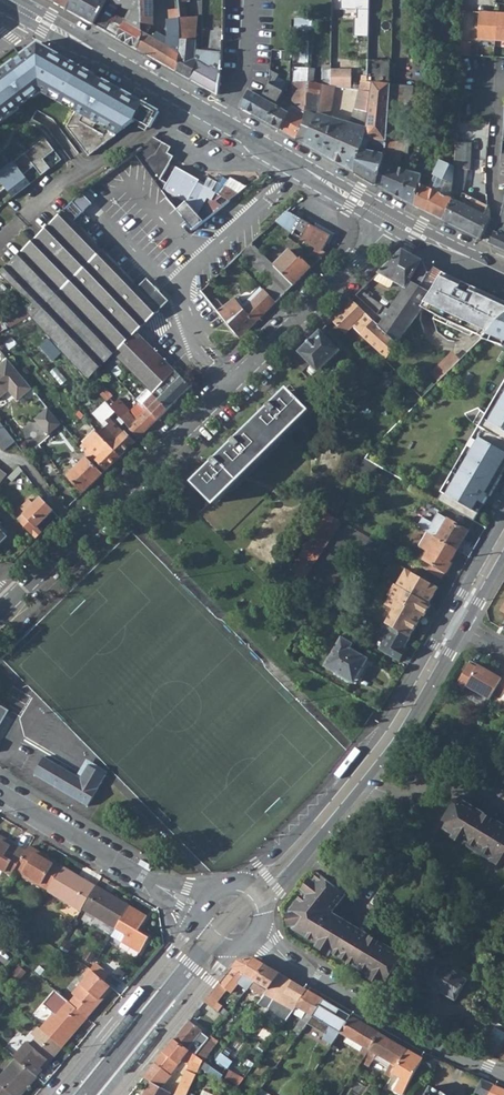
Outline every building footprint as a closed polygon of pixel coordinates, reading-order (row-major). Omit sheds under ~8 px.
[(52,0),(67,9),(71,0),(52,0)] [(67,9),(94,24),(108,0),(71,0),(67,9)] [(104,30),(137,49),(143,34),(141,0),(112,0),(112,1),(119,5),(125,9),(133,10),(128,22),(114,14),(104,30)] [(137,49),(178,72),(181,52),(182,40),(181,18),(167,19),(169,35),(168,39),(157,32),(154,38),(148,34),(151,29),(152,24),(154,25),(153,0),(141,0),(143,34),(137,49)] [(340,9),(357,9),(357,18),(354,17),(353,36),(368,37),(369,20),(369,0),(340,0),(340,9)] [(112,1),(98,26),(104,30),(114,14),(119,5),(112,1)] [(181,52),(178,72),(190,79),(202,51),(196,51),(198,17),(187,17),(186,7),(180,7),(181,18),(182,40),(181,52)] [(480,12),(478,39),(495,40),(496,13),(480,12)] [(495,40),(503,40),(503,13),(496,13),(495,40)] [(295,19),(294,29),(311,29),(312,20),(295,19)] [(202,51),(190,79),(218,94),(221,74),(221,61),(223,40),(223,28),(215,28),(212,52),(202,51)] [(462,41),(461,55),(469,56),(470,41),(462,41)] [(43,86),(78,106),(67,126),(88,154),(94,149),(95,151),(134,122),(135,120),(150,129),(160,112),(145,104),(109,83),(80,67),(52,51),(38,42),(0,71),(0,115),(3,113),(5,115),(43,86)] [(418,68),(426,68),(426,55),(418,55),(418,68)] [(392,59),(368,58),(367,82),(373,82),(390,85),(392,59)] [(306,121),(297,139),(305,143),(319,114),(323,84),(314,83),(315,69),(309,68),(308,83),(306,121)] [(331,68),(331,85),(335,86),(351,89),(352,69),(331,68)] [(262,97),(252,114),(267,122),(282,95),(284,91),(273,85),(279,75),(271,70),(270,73),(269,84),(262,97)] [(292,106),(279,130),(297,139),(306,121),(308,83),(293,81),(292,105),(292,106)] [(319,114),(305,143),(356,172),(365,138),(373,82),(367,82),(361,81),(360,90),(359,90),(355,108),(354,108),(351,123),(330,117),(335,86),(331,85),(323,84),(319,114)] [(373,82),(365,138),(386,141),(390,85),(373,82)] [(403,152),(408,153),(413,87),(390,85),(386,141),(377,184),(404,199),(409,170),(398,169),(403,152)] [(262,97),(249,90),(241,108),(252,114),(262,97)] [(282,95),(267,122),(279,130),(292,106),(292,105),(282,99),(284,96),(282,95)] [(460,121),(459,140),(475,140),(475,129),(483,129),(483,154),(488,154),(488,121),(460,121)] [(186,202),(203,220),(243,188),(246,186),(229,176),(227,179),(219,174),(214,181),(207,176),(203,182),(176,166),(166,183),(159,179),(172,156),(165,152),(169,146),(153,137),(141,148),(136,152),(177,209),(186,202)] [(0,172),(0,192),(5,188),(12,197),(30,183),(24,174),(34,166),(41,175),(50,168),(43,159),(55,151),(45,138),(0,172)] [(365,138),(356,172),(377,184),(386,141),(365,138)] [(454,199),(445,222),(481,240),(491,219),(491,218),(484,214),(460,202),(463,194),(468,170),(470,170),(472,143),(457,142),(456,166),(452,198),(454,199)] [(420,183),(415,206),(445,222),(454,199),(452,198),(456,166),(441,160),(434,175),(435,176),(431,185),(432,189),(420,183)] [(409,170),(404,199),(415,206),(420,183),(422,174),(409,170)] [(137,287),(73,220),(92,202),(83,192),(64,211),(22,252),(117,351),(112,355),(115,358),(120,363),(152,394),(165,382),(175,371),(144,339),(147,337),(147,327),(144,324),(152,316),(158,310),(137,287)] [(463,194),(460,202),(484,214),(488,206),(463,194)] [(177,209),(192,229),(203,220),(186,202),(177,209)] [(489,243),(503,250),(503,205),(499,221),(495,232),(489,243)] [(311,255),(319,259),(327,252),(322,251),(328,241),(329,242),(334,235),(317,225),(315,227),(287,210),(276,220),(291,232),(316,247),(311,255)] [(212,303),(240,338),(256,322),(275,303),(293,285),(274,264),(252,242),(241,252),(271,283),(264,290),(263,288),(256,296),(262,302),(256,308),(250,301),(243,309),(235,298),(223,308),(216,299),(212,303)] [(290,248),(274,264),(293,285),(311,267),(302,257),(300,258),(290,248)] [(378,273),(405,288),(411,279),(422,287),(434,267),(403,249),(384,267),(378,273)] [(86,381),(112,355),(117,351),(22,252),(0,272),(0,274),(32,304),(24,308),(29,315),(86,381)] [(379,326),(397,343),(443,272),(434,267),(422,287),(411,279),(405,288),(395,302),(390,310),(382,321),(379,326)] [(443,276),(427,302),(490,331),(503,316),(503,305),(443,276)] [(137,287),(158,310),(169,300),(147,278),(137,287)] [(202,290),(212,303),(216,299),(206,286),(202,290)] [(377,315),(384,306),(378,301),(362,290),(356,295),(377,315)] [(384,293),(378,301),(384,306),(390,310),(395,302),(384,293)] [(352,326),(388,358),(399,345),(379,326),(352,299),(331,319),(345,333),(352,326)] [(390,310),(384,306),(377,315),(382,321),(390,310)] [(9,325),(29,315),(24,308),(4,319),(9,325)] [(490,333),(503,339),(503,319),(490,333)] [(290,361),(301,372),(310,363),(319,372),(340,350),(331,342),(333,340),(331,338),(329,340),(320,330),(290,361)] [(454,350),(432,371),(440,380),(462,359),(454,350)] [(111,372),(120,363),(115,358),(106,367),(109,370),(111,372)] [(5,395),(4,393),(7,390),(17,401),(33,389),(8,360),(0,367),(0,398),(5,395)] [(109,370),(106,367),(99,373),(102,376),(109,370)] [(180,377),(170,387),(158,399),(167,409),(190,387),(180,377)] [(154,396),(158,399),(170,387),(165,382),(152,394),(154,396)] [(148,410),(147,411),(144,413),(141,410),(133,417),(129,412),(127,413),(120,404),(113,403),(109,398),(111,396),(104,389),(99,394),(104,401),(114,412),(137,439),(157,419),(148,410)] [(202,516),(226,540),(306,457),(282,433),(306,409),(287,390),(194,485),(213,504),(202,516)] [(158,399),(154,396),(149,400),(147,399),(142,405),(147,411),(148,410),(157,419),(167,409),(158,399)] [(491,422),(503,430),(503,399),(491,422)] [(112,413),(114,412),(104,401),(102,403),(112,413)] [(119,456),(134,442),(124,432),(123,433),(108,418),(112,413),(102,403),(92,413),(106,426),(100,433),(105,439),(119,456)] [(37,419),(49,434),(62,423),(49,409),(48,407),(36,418),(37,419)] [(3,451),(14,442),(0,423),(0,446),(3,451)] [(96,429),(82,442),(95,459),(94,460),(105,470),(119,456),(105,439),(100,433),(96,429)] [(482,437),(448,494),(477,511),(503,465),(503,451),(482,437)] [(85,457),(91,463),(94,460),(95,459),(82,442),(80,444),(85,450),(85,457)] [(91,463),(85,457),(66,475),(83,492),(102,473),(91,463)] [(8,477),(12,482),(22,472),(17,467),(8,477)] [(339,514),(348,501),(339,494),(330,509),(339,514)] [(17,519),(35,539),(42,532),(37,526),(52,510),(40,497),(33,503),(28,498),(19,507),(24,512),(17,519)] [(427,531),(458,549),(468,530),(438,513),(433,522),(423,517),(418,526),(427,531)] [(458,549),(427,531),(419,546),(425,550),(421,556),(424,559),(426,560),(446,572),(447,572),(452,562),(453,563),(455,559),(453,557),(458,549)] [(446,572),(426,560),(422,567),(442,579),(446,572)] [(424,616),(431,605),(429,604),(438,587),(407,569),(397,586),(395,584),(388,596),(390,597),(386,604),(394,609),(385,624),(410,638),(422,615),(424,616)] [(410,638),(385,624),(378,636),(385,640),(380,649),(399,660),(406,649),(403,648),(410,638)] [(325,665),(353,683),(367,659),(350,648),(352,643),(342,637),(325,665)] [(465,685),(488,699),(492,694),(501,678),(469,660),(454,686),(461,690),(465,685)] [(503,691),(503,673),(501,678),(492,694),(498,697),(502,690),(503,691)] [(8,711),(0,706),(0,724),(8,711)] [(51,767),(54,761),(45,756),(34,774),(88,805),(106,775),(88,765),(81,777),(78,783),(51,767)] [(78,783),(81,777),(54,761),(51,767),(78,783)] [(492,819),(491,821),(483,817),(484,814),(460,801),(452,814),(447,822),(444,828),(453,834),(466,841),(478,848),(490,856),(495,859),(503,864),(503,826),(492,819)] [(443,820),(447,822),(452,814),(449,813),(443,820)] [(464,844),(466,841),(453,834),(451,837),(464,844)] [(4,870),(18,846),(0,836),(0,868),(4,870)] [(24,850),(18,846),(4,870),(10,873),(12,870),(24,850)] [(12,870),(21,875),(23,871),(41,882),(53,861),(41,854),(40,856),(26,847),(24,850),(12,870)] [(488,858),(490,856),(478,848),(476,851),(488,858)] [(495,859),(493,861),(503,868),(503,864),(495,859)] [(21,875),(46,889),(60,865),(53,861),(41,882),(23,871),(21,875)] [(45,891),(78,911),(80,908),(93,886),(60,865),(46,889),(45,891)] [(332,951),(373,976),(384,982),(387,984),(404,956),(379,941),(378,944),(372,940),(372,937),(334,914),(333,911),(345,895),(320,875),(314,882),(305,893),(290,913),(290,914),(294,926),(295,929),(320,944),(332,951)] [(303,891),(305,893),(314,882),(311,880),(303,891)] [(80,908),(95,916),(113,928),(126,905),(111,896),(109,898),(100,892),(101,890),(93,886),(80,908)] [(126,905),(113,928),(122,933),(118,940),(138,952),(147,936),(136,929),(144,915),(126,905)] [(112,930),(113,928),(95,916),(93,919),(112,930)] [(330,954),(332,951),(320,944),(318,947),(330,954)] [(417,977),(455,999),(467,979),(455,972),(455,971),(441,962),(440,963),(428,956),(417,977)] [(223,978),(233,986),(236,983),(238,985),(245,976),(242,973),(254,957),(238,960),(223,978)] [(245,976),(238,985),(240,986),(235,993),(240,996),(253,979),(265,964),(254,957),(242,973),(245,976)] [(88,968),(102,980),(107,973),(93,962),(88,968)] [(253,979),(269,988),(280,973),(265,964),(253,979)] [(72,994),(75,996),(90,1010),(100,997),(103,999),(112,989),(102,980),(88,968),(83,974),(87,978),(72,994)] [(269,988),(259,1002),(265,1007),(269,1006),(270,1010),(287,1021),(293,1012),(308,989),(280,973),(269,988)] [(382,985),(384,982),(373,976),(370,978),(382,985)] [(229,990),(233,986),(223,978),(204,1001),(210,1006),(225,988),(229,990)] [(293,1031),(299,1034),(307,1023),(324,999),(308,989),(293,1012),(302,1018),(293,1031)] [(40,1029),(61,1048),(74,1033),(72,1031),(79,1023),(81,1024),(87,1018),(69,1002),(65,999),(55,990),(43,1004),(53,1013),(40,1029)] [(75,996),(69,1002),(87,1018),(103,999),(100,997),(90,1010),(75,996)] [(324,999),(307,1023),(326,1034),(323,1039),(333,1044),(352,1016),(324,999)] [(133,1016),(130,1014),(98,1054),(96,1055),(100,1058),(133,1016)] [(360,1051),(355,1058),(361,1062),(362,1060),(380,1032),(352,1016),(333,1044),(329,1050),(335,1054),(345,1041),(348,1036),(363,1046),(360,1051)] [(196,1055),(202,1047),(194,1041),(202,1029),(189,1020),(174,1039),(196,1055)] [(122,1071),(125,1074),(159,1032),(155,1029),(122,1071)] [(380,1032),(362,1060),(371,1067),(378,1056),(391,1064),(385,1074),(392,1078),(395,1073),(408,1049),(380,1032)] [(196,1055),(201,1059),(216,1039),(210,1035),(202,1047),(196,1055)] [(345,1041),(360,1051),(363,1046),(348,1036),(345,1041)] [(16,1059),(36,1077),(42,1070),(39,1068),(46,1060),(49,1062),(56,1053),(37,1037),(30,1045),(27,1042),(13,1057),(16,1059)] [(499,1046),(497,1044),(490,1056),(503,1061),(503,1037),(499,1046)] [(191,1087),(180,1080),(170,1074),(182,1058),(200,1069),(204,1061),(201,1059),(196,1055),(174,1039),(144,1076),(150,1081),(171,1094),(172,1094),(187,1094),(191,1087)] [(395,1073),(403,1078),(395,1090),(404,1094),(410,1082),(419,1065),(423,1058),(408,1049),(395,1073)] [(423,1058),(419,1065),(432,1073),(439,1060),(425,1054),(423,1058)] [(356,1070),(361,1062),(355,1058),(350,1066),(356,1070)] [(16,1059),(0,1076),(0,1094),(10,1094),(11,1094),(12,1094),(18,1094),(21,1091),(22,1092),(36,1077),(16,1059)] [(200,1069),(220,1081),(222,1077),(223,1075),(204,1061),(200,1069)] [(187,1069),(180,1080),(191,1087),(196,1076),(187,1069)] [(477,1094),(489,1094),(495,1085),(482,1079),(474,1093),(477,1094)] [(150,1081),(142,1094),(170,1094),(171,1094),(150,1081)] [(495,1085),(489,1094),(503,1094),(503,1088),(495,1085)] [(442,1091),(441,1093),(430,1086),(425,1094),(448,1094),(442,1091)]
